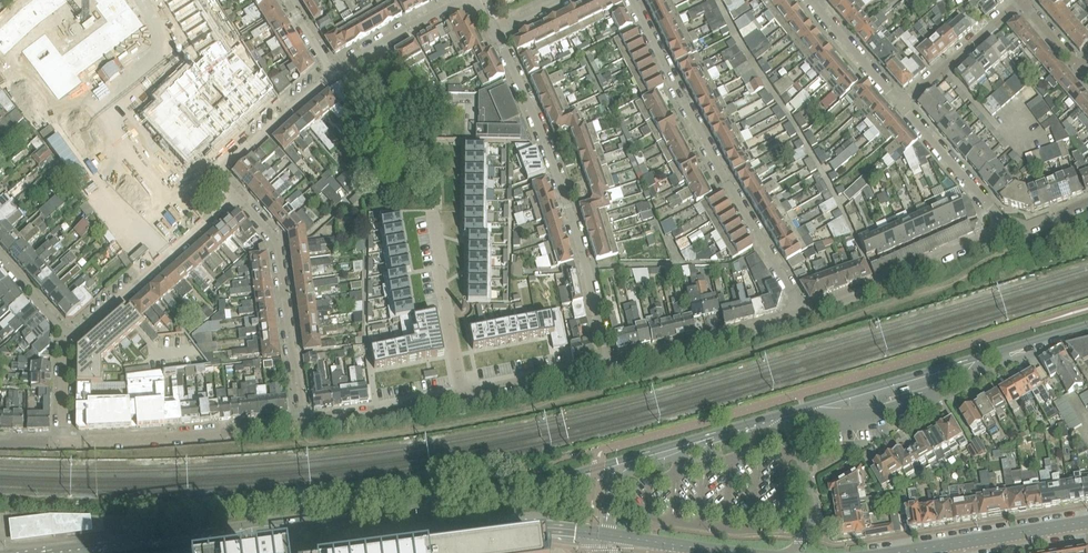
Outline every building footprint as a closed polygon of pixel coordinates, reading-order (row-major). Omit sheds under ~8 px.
[(0,28),(0,50),(4,55),(16,44),(37,25),(47,17),(69,0),(32,0),(23,7),(0,28)] [(20,50),(59,100),(65,95),(82,82),(77,76),(144,25),(129,5),(125,0),(105,0),(96,7),(107,21),(62,56),(44,31),(20,50)] [(168,6),(174,16),(192,5),(189,0),(178,0),(168,6)] [(252,2),(254,5),(244,12),(247,17),(273,1),(273,0),(255,0),(252,2)] [(303,4),(314,21),(321,17),(322,14),(318,8),(321,7),(320,4),(318,1),(319,0),(308,0),(303,4)] [(359,5),(362,11),(374,32),(382,27),(374,12),(375,12),(368,0),(359,5)] [(379,9),(375,12),(374,12),(382,27),(392,21),(380,0),(374,0),(379,9)] [(392,21),(402,15),(394,2),(394,1),(388,4),(385,0),(380,0),(392,21)] [(406,14),(422,5),(420,0),(407,0),(406,1),(405,0),(398,0),(406,14)] [(596,0),(589,0),(585,2),(588,7),(586,8),(589,14),(590,13),(596,24),(606,19),(602,13),(596,0)] [(602,13),(610,9),(622,3),(620,0),(596,0),(602,13)] [(649,9),(667,0),(645,0),(649,9)] [(671,0),(667,0),(649,9),(653,18),(674,7),(671,0)] [(687,13),(691,22),(704,16),(718,9),(714,0),(712,0),(707,3),(687,13)] [(722,0),(729,14),(744,4),(741,0),(722,0)] [(768,11),(784,0),(767,0),(762,3),(768,11)] [(774,20),(794,5),(791,0),(784,0),(768,11),(763,15),(769,23),(774,20)] [(829,1),(837,12),(851,0),(828,0),(829,1)] [(837,12),(850,28),(864,16),(860,11),(873,1),(872,0),(863,0),(852,0),(851,0),(837,12)] [(913,10),(924,0),(904,0),(913,10)] [(936,5),(937,6),(941,14),(942,17),(950,14),(946,6),(952,3),(951,0),(947,0),(944,1),(944,2),(936,5)] [(964,6),(971,14),(981,4),(985,9),(986,10),(988,8),(991,12),(1006,0),(977,0),(976,1),(971,3),(964,6)] [(1042,8),(1048,15),(1065,0),(1050,0),(1042,8)] [(1048,15),(1055,23),(1068,12),(1065,8),(1075,0),(1065,0),(1048,15)] [(273,1),(247,17),(240,21),(244,27),(261,16),(263,19),(264,21),(280,11),(278,8),(279,7),(277,4),(275,4),(273,1)] [(588,7),(585,2),(576,7),(587,28),(596,24),(590,13),(589,14),(586,8),(588,7)] [(625,10),(622,3),(610,9),(614,16),(625,10)] [(675,7),(653,18),(658,27),(679,16),(685,13),(680,4),(675,7)] [(747,8),(744,4),(729,14),(733,21),(748,10),(747,8)] [(864,16),(850,28),(851,28),(856,35),(859,38),(885,16),(894,9),(890,4),(869,21),(864,16)] [(1055,23),(1063,32),(1085,13),(1076,4),(1073,7),(1076,11),(1071,15),(1068,12),(1055,23)] [(192,5),(174,16),(180,26),(198,15),(192,5)] [(774,20),(781,28),(801,13),(794,5),(774,20)] [(587,28),(576,7),(566,11),(577,33),(587,28)] [(218,8),(212,12),(216,18),(221,14),(218,8)] [(704,16),(708,25),(722,18),(718,9),(704,16)] [(612,17),(617,28),(619,32),(632,25),(625,10),(614,16),(612,17)] [(281,13),(280,11),(264,21),(266,24),(250,34),(254,40),(260,37),(285,20),(283,17),(284,15),(282,12),(281,13)] [(349,11),(340,16),(343,22),(355,43),(364,37),(353,16),(349,11)] [(353,16),(364,37),(374,32),(362,11),(353,16)] [(577,33),(566,11),(556,16),(567,38),(577,33)] [(748,27),(756,21),(755,20),(749,12),(734,23),(739,32),(748,27)] [(781,28),(786,36),(807,20),(801,13),(781,28)] [(952,20),(945,26),(958,41),(978,24),(978,23),(976,24),(968,13),(964,16),(955,24),(952,20)] [(1071,42),(1084,30),(1081,27),(1086,23),(1084,21),(1087,17),(1087,16),(1085,13),(1063,32),(1071,42)] [(221,14),(216,18),(220,24),(225,20),(221,14)] [(331,14),(315,23),(320,31),(325,28),(330,36),(325,39),(334,54),(346,48),(334,27),(332,25),(331,14)] [(464,14),(446,23),(451,34),(472,24),(469,17),(466,18),(464,14)] [(941,32),(937,35),(949,49),(958,41),(945,26),(942,23),(944,21),(942,17),(941,14),(932,21),(941,32)] [(198,15),(180,26),(187,36),(205,25),(198,15)] [(567,38),(556,16),(547,20),(556,41),(557,41),(558,42),(567,38)] [(683,25),(679,16),(658,27),(662,36),(683,25)] [(885,16),(859,38),(868,48),(887,32),(883,27),(890,21),(885,16)] [(712,34),(720,30),(726,27),(722,18),(708,25),(712,34)] [(996,37),(994,39),(1006,52),(1032,30),(1024,21),(1023,20),(1016,19),(1016,20),(1008,27),(1013,34),(1007,40),(1001,33),(996,37)] [(287,23),(285,20),(260,37),(263,41),(273,35),(275,39),(291,29),(290,27),(291,26),(289,23),(287,23)] [(556,41),(547,20),(538,25),(541,31),(539,31),(542,37),(543,37),(548,47),(558,42),(557,41),(556,41)] [(807,20),(786,36),(793,44),(813,28),(807,20)] [(762,30),(756,21),(748,27),(739,32),(743,40),(757,30),(759,32),(760,32),(762,30)] [(346,48),(355,43),(343,22),(334,27),(346,48)] [(919,23),(913,28),(928,43),(940,57),(949,49),(937,35),(933,39),(919,23)] [(453,47),(478,35),(472,24),(451,34),(448,36),(453,47)] [(205,25),(187,36),(193,46),(211,35),(205,25)] [(446,36),(441,25),(435,28),(441,39),(446,36)] [(541,31),(538,25),(528,30),(535,43),(538,50),(539,52),(548,47),(543,37),(542,37),(539,31),(541,31)] [(688,34),(683,25),(662,36),(667,45),(688,34)] [(868,48),(877,59),(891,47),(905,35),(911,30),(906,25),(900,30),(892,37),(887,32),(868,48)] [(723,36),(729,33),(726,27),(720,30),(723,36)] [(1071,42),(1081,52),(1087,45),(1087,27),(1084,30),(1071,42)] [(230,28),(225,32),(228,37),(234,34),(230,28)] [(819,36),(813,28),(793,44),(799,52),(819,36)] [(272,54),(279,50),(297,38),(294,34),(295,33),(293,30),(292,30),(291,29),(275,39),(267,44),(272,54)] [(434,29),(417,38),(426,54),(431,51),(430,50),(428,46),(429,45),(430,46),(435,44),(434,42),(439,39),(434,29)] [(618,49),(639,38),(634,29),(613,40),(618,49)] [(535,43),(528,30),(519,34),(520,37),(512,41),(520,57),(525,54),(523,50),(522,48),(535,43)] [(611,30),(601,35),(603,39),(613,34),(611,30)] [(751,51),(766,40),(760,32),(759,32),(757,30),(743,40),(751,51)] [(1032,30),(1006,52),(1008,55),(1009,56),(1019,48),(1023,53),(1039,39),(1032,30)] [(694,31),(688,34),(667,45),(671,54),(698,40),(694,31)] [(234,34),(228,37),(232,43),(237,40),(234,34)] [(211,35),(193,46),(199,56),(200,55),(217,45),(217,44),(211,35)] [(453,47),(458,57),(470,52),(483,46),(478,35),(453,47)] [(806,60),(818,50),(826,44),(819,36),(799,52),(806,60)] [(913,38),(906,45),(916,56),(916,57),(920,54),(930,66),(940,57),(928,43),(923,48),(914,37),(913,38)] [(272,54),(271,55),(274,60),(281,56),(283,60),(287,57),(299,50),(303,48),(302,47),(303,45),(301,42),(299,43),(297,38),(279,50),(272,54)] [(623,59),(640,50),(644,48),(639,38),(618,49),(623,59)] [(733,39),(726,43),(730,49),(735,45),(736,44),(733,39)] [(1008,55),(1006,52),(994,39),(995,40),(992,43),(991,42),(986,46),(990,50),(1000,62),(1008,55)] [(1023,53),(1031,62),(1047,48),(1039,39),(1023,53)] [(408,43),(404,46),(406,50),(415,66),(425,60),(413,40),(412,41),(408,43)] [(772,48),(766,40),(751,51),(756,60),(772,48)] [(217,45),(200,55),(202,57),(229,56),(224,49),(220,42),(217,44),(217,45)] [(253,53),(256,51),(251,42),(247,45),(245,46),(251,54),(253,53)] [(692,43),(671,54),(676,63),(691,56),(697,53),(692,43)] [(444,50),(445,50),(441,44),(436,46),(438,50),(439,53),(444,50)] [(832,52),(831,50),(826,44),(818,50),(806,60),(812,68),(832,52)] [(725,63),(727,61),(741,53),(735,45),(730,49),(727,50),(720,54),(725,63)] [(415,66),(406,50),(404,46),(394,51),(406,72),(415,66)] [(483,46),(470,52),(472,58),(474,57),(478,64),(495,56),(491,48),(485,51),(483,46)] [(1000,62),(990,50),(986,46),(978,53),(992,69),(1000,62)] [(898,48),(894,51),(891,47),(877,59),(886,69),(903,54),(898,48)] [(289,60),(278,67),(282,74),(308,57),(305,52),(306,51),(304,48),(303,48),(299,50),(287,57),(289,60)] [(648,57),(645,50),(644,48),(640,50),(623,59),(627,68),(648,57)] [(1043,68),(1055,57),(1047,48),(1031,62),(1035,66),(1038,64),(1042,69),(1043,68)] [(445,50),(428,59),(430,63),(447,54),(445,50)] [(538,50),(520,59),(529,76),(539,71),(537,67),(536,65),(538,65),(536,60),(534,61),(533,59),(540,56),(538,52),(539,52),(538,50)] [(256,51),(251,54),(257,64),(259,63),(262,61),(256,51)] [(590,64),(594,62),(589,51),(584,54),(590,64)] [(814,70),(819,77),(838,60),(832,52),(812,68),(814,70)] [(733,70),(733,71),(747,62),(741,53),(727,61),(733,70)] [(970,60),(971,61),(984,76),(992,69),(978,53),(970,60)] [(698,54),(677,65),(682,74),(703,63),(698,54)] [(903,54),(886,69),(903,89),(927,69),(916,57),(916,56),(910,61),(903,54)] [(229,56),(202,57),(204,59),(214,70),(229,56)] [(473,67),(478,77),(500,66),(495,56),(478,64),(473,67)] [(308,57),(276,77),(273,79),(270,81),(279,95),(291,86),(286,78),(296,72),(300,78),(314,67),(314,66),(315,65),(311,58),(310,59),(308,57)] [(653,67),(648,57),(627,68),(632,78),(653,67)] [(1063,66),(1055,57),(1043,68),(1042,69),(1050,77),(1063,66)] [(761,68),(768,64),(764,58),(758,63),(761,68)] [(203,59),(194,67),(204,78),(214,70),(204,59),(203,59)] [(270,68),(264,59),(262,61),(259,63),(264,72),(270,68)] [(599,59),(594,62),(590,64),(594,73),(599,71),(603,69),(599,59)] [(703,63),(682,74),(686,83),(707,72),(714,68),(709,59),(703,63)] [(819,77),(826,84),(844,67),(838,60),(819,77)] [(1022,69),(1026,66),(1023,60),(1018,64),(1022,69)] [(986,77),(984,76),(971,61),(964,68),(978,84),(986,77)] [(753,71),(747,62),(733,71),(738,80),(741,78),(753,71)] [(725,64),(716,68),(720,77),(729,73),(725,64)] [(768,64),(761,68),(765,74),(772,70),(768,64)] [(505,76),(500,66),(478,77),(482,87),(505,76)] [(1030,71),(1026,66),(1022,69),(1026,75),(1030,71)] [(1071,76),(1063,66),(1050,77),(1046,81),(1053,89),(1057,86),(1059,87),(1071,76)] [(194,67),(185,76),(195,87),(204,78),(194,67)] [(658,76),(653,67),(632,78),(637,87),(658,76)] [(826,84),(832,91),(851,75),(844,67),(826,84)] [(964,68),(956,75),(970,91),(978,84),(964,68)] [(599,71),(594,73),(599,82),(604,80),(612,76),(610,72),(601,77),(599,71)] [(746,86),(755,81),(758,79),(753,71),(741,78),(746,86)] [(1021,71),(1015,76),(1025,88),(1030,84),(1021,71)] [(545,73),(530,79),(534,89),(563,77),(561,72),(548,78),(545,73)] [(712,81),(707,72),(686,83),(691,92),(712,81)] [(443,73),(437,76),(441,83),(447,80),(443,73)] [(851,75),(832,91),(840,100),(857,84),(851,75)] [(185,76),(176,85),(186,96),(195,87),(185,76)] [(591,87),(595,85),(590,76),(586,78),(587,80),(585,80),(589,88),(591,87)] [(658,76),(637,87),(642,97),(655,90),(663,87),(663,86),(658,76)] [(773,85),(779,81),(776,76),(769,80),(773,85)] [(786,76),(779,81),(773,85),(780,96),(786,92),(790,88),(794,85),(786,76)] [(1020,92),(1025,88),(1015,76),(1010,81),(1020,92)] [(1059,88),(1067,97),(1080,86),(1071,76),(1059,87),(1059,88)] [(534,89),(539,98),(554,92),(553,92),(551,87),(565,81),(563,77),(534,89)] [(265,78),(260,83),(270,93),(271,93),(271,92),(272,91),(273,91),(273,90),(265,78)] [(949,78),(946,81),(951,87),(955,84),(949,78)] [(751,95),(755,93),(764,88),(759,79),(758,79),(755,81),(746,86),(751,95)] [(1036,89),(1039,86),(1041,85),(1036,79),(1032,83),(1036,89)] [(604,80),(599,82),(602,89),(608,86),(604,80)] [(712,81),(691,92),(695,100),(717,90),(712,81)] [(846,97),(852,104),(870,88),(864,81),(859,85),(855,88),(846,97)] [(1010,81),(1006,84),(1016,96),(1020,92),(1010,81)] [(82,82),(65,95),(73,104),(89,92),(82,82)] [(320,96),(320,98),(338,120),(345,115),(344,111),(339,105),(345,100),(344,94),(343,89),(341,82),(339,83),(338,83),(329,90),(328,92),(325,94),(323,94),(320,96)] [(433,83),(426,86),(430,93),(436,89),(433,83)] [(794,85),(790,88),(795,95),(798,92),(799,93),(802,90),(796,83),(794,85)] [(1006,84),(1000,89),(1011,101),(1016,96),(1006,84)] [(176,85),(167,93),(177,104),(186,96),(176,85)] [(479,114),(479,118),(480,118),(479,140),(520,141),(520,140),(520,129),(517,129),(513,121),(519,119),(520,118),(507,86),(505,87),(480,98),(480,114),(479,114)] [(1039,86),(1036,89),(1043,98),(1047,95),(1039,86)] [(1070,110),(1075,106),(1087,94),(1080,86),(1067,97),(1069,99),(1064,103),(1070,110)] [(1,108),(10,100),(0,87),(0,108),(1,108)] [(717,90),(695,100),(701,110),(721,99),(727,96),(723,87),(717,90)] [(852,104),(859,112),(877,96),(870,88),(852,104)] [(539,98),(543,108),(564,98),(560,89),(553,92),(554,92),(539,98)] [(1006,105),(1011,101),(1000,89),(998,91),(996,93),(1006,105)] [(765,90),(759,94),(762,99),(771,95),(770,93),(768,94),(765,90)] [(919,105),(926,113),(943,99),(935,90),(919,105)] [(252,91),(242,100),(252,111),(262,101),(261,101),(252,91)] [(640,113),(662,101),(657,91),(656,92),(635,103),(640,113)] [(792,102),(789,104),(795,111),(810,98),(803,91),(792,102)] [(89,92),(73,104),(80,114),(97,101),(89,92)] [(789,104),(792,102),(786,92),(780,96),(786,106),(789,104)] [(831,92),(822,101),(827,107),(837,99),(831,92)] [(163,105),(147,120),(187,163),(210,141),(211,141),(205,134),(197,125),(194,128),(182,115),(185,112),(177,104),(167,93),(159,101),(163,105)] [(1006,105),(996,93),(991,97),(1002,109),(1006,105)] [(963,94),(960,97),(965,103),(968,100),(963,94)] [(1087,110),(1087,95),(1087,94),(1075,106),(1078,110),(1062,124),(1066,130),(1071,126),(1078,120),(1078,119),(1083,114),(1087,110)] [(601,105),(604,103),(607,102),(604,96),(604,95),(601,96),(598,98),(601,105)] [(771,95),(762,99),(767,106),(775,101),(771,95)] [(859,112),(866,119),(884,104),(877,96),(859,112)] [(1049,96),(1045,100),(1052,110),(1056,107),(1049,97),(1049,96)] [(997,113),(1002,109),(991,97),(986,101),(997,113)] [(1030,112),(1043,102),(1039,97),(1027,106),(1030,112)] [(315,100),(311,103),(323,118),(326,116),(331,121),(336,128),(341,134),(346,130),(338,120),(320,98),(317,100),(315,100)] [(568,108),(564,98),(543,108),(547,117),(568,108)] [(612,99),(609,101),(612,108),(616,107),(617,106),(614,99),(612,99)] [(721,99),(701,110),(705,118),(726,107),(721,99)] [(926,113),(933,121),(949,106),(943,99),(926,113)] [(10,100),(0,109),(0,124),(17,110),(10,100)] [(242,100),(232,108),(242,119),(252,111),(242,100)] [(97,101),(80,114),(87,124),(104,111),(97,101)] [(608,101),(607,102),(604,103),(609,114),(613,111),(608,101)] [(652,119),(652,120),(667,112),(667,111),(662,101),(640,113),(645,122),(652,119)] [(997,113),(986,101),(982,105),(992,117),(997,113)] [(1034,116),(1047,107),(1043,102),(1030,112),(1034,116)] [(306,109),(304,111),(323,134),(328,130),(320,121),(323,118),(311,103),(307,107),(306,109)] [(726,107),(705,118),(710,128),(731,117),(738,113),(733,104),(726,107)] [(866,119),(872,127),(890,111),(884,104),(866,119)] [(772,110),(776,116),(782,112),(778,106),(772,110)] [(949,106),(933,121),(940,128),(939,129),(956,114),(949,106)] [(1038,122),(1050,113),(1047,107),(1034,116),(1038,122)] [(1060,112),(1056,107),(1052,110),(1056,116),(1060,112)] [(232,108),(223,117),(233,128),(242,119),(232,108)] [(568,108),(547,117),(551,126),(577,115),(575,111),(571,113),(568,108)] [(17,110),(0,124),(8,134),(14,128),(24,120),(17,110)] [(979,118),(982,116),(977,110),(974,113),(979,118)] [(1078,119),(1085,128),(1086,127),(1087,126),(1087,110),(1083,114),(1078,119)] [(104,111),(87,124),(95,134),(112,121),(104,111)] [(299,114),(295,117),(307,131),(310,129),(332,155),(337,151),(323,134),(304,111),(301,114),(299,114)] [(872,127),(868,130),(874,138),(879,134),(897,119),(890,111),(872,127)] [(652,134),(673,122),(668,112),(667,112),(652,120),(646,124),(647,126),(640,130),(644,138),(652,134)] [(780,121),(786,117),(782,112),(776,116),(780,121)] [(614,113),(610,115),(610,116),(614,128),(619,126),(619,124),(615,116),(614,113)] [(800,113),(793,117),(797,124),(804,120),(800,113)] [(1041,127),(1054,117),(1050,113),(1038,122),(1041,127)] [(577,115),(551,126),(554,133),(564,128),(565,129),(569,130),(570,130),(570,131),(585,124),(581,114),(580,114),(577,115)] [(957,115),(956,114),(939,129),(946,137),(962,123),(955,116),(957,115)] [(621,115),(616,118),(620,123),(623,122),(625,121),(621,115)] [(223,117),(214,126),(224,136),(233,128),(223,117)] [(290,123),(288,125),(308,148),(313,144),(304,134),(307,131),(295,117),(291,121),(290,123)] [(731,117),(710,128),(714,136),(735,125),(731,117)] [(1054,117),(1041,127),(1045,132),(1051,127),(1056,144),(1063,141),(1063,142),(1064,142),(1070,139),(1064,131),(1058,123),(1054,117)] [(897,119),(879,134),(886,142),(891,137),(904,126),(897,119)] [(30,128),(24,120),(14,128),(21,136),(30,128)] [(804,120),(797,124),(800,129),(807,125),(804,120)] [(112,121),(95,134),(102,143),(119,131),(112,121)] [(620,123),(619,124),(619,126),(622,132),(623,136),(627,133),(628,133),(623,122),(620,123)] [(656,143),(663,139),(678,131),(673,122),(652,134),(656,143)] [(789,123),(783,126),(786,132),(793,129),(789,123)] [(969,131),(962,123),(946,137),(953,145),(969,131)] [(586,126),(585,124),(570,131),(574,142),(596,135),(592,124),(586,126)] [(284,127),(280,131),(292,144),(295,142),(303,152),(308,148),(288,125),(286,127),(284,127)] [(740,134),(735,125),(714,136),(719,145),(740,134)] [(214,126),(205,134),(211,141),(210,141),(214,145),(224,136),(214,126)] [(895,141),(884,151),(886,154),(910,133),(904,126),(891,137),(895,141)] [(1079,133),(1071,126),(1066,130),(1064,131),(1070,139),(1070,140),(1076,136),(1079,133)] [(793,129),(786,132),(790,138),(796,135),(793,129)] [(119,131),(102,143),(109,153),(126,140),(119,131)] [(275,136),(273,139),(296,165),(301,160),(289,147),(292,144),(280,131),(276,134),(275,136)] [(662,154),(684,142),(679,133),(678,132),(678,131),(663,139),(664,141),(657,145),(662,154)] [(969,131),(953,145),(960,153),(976,139),(969,131)] [(811,132),(804,135),(808,141),(814,138),(811,132)] [(623,137),(628,147),(633,144),(627,133),(623,136),(623,137)] [(910,133),(886,154),(894,162),(903,155),(912,147),(917,142),(910,133)] [(740,134),(719,145),(724,154),(745,143),(740,134)] [(0,141),(0,147),(9,138),(7,135),(0,141)] [(596,135),(574,142),(577,152),(578,153),(593,148),(593,146),(599,144),(596,135)] [(1079,152),(1083,156),(1087,152),(1087,150),(1086,147),(1084,145),(1084,146),(1076,136),(1070,140),(1079,152)] [(38,151),(44,146),(37,137),(31,143),(38,151)] [(619,150),(624,148),(628,147),(623,137),(619,138),(622,144),(618,146),(619,150)] [(814,138),(808,141),(811,147),(818,143),(814,138)] [(838,157),(854,144),(856,142),(852,138),(834,153),(838,157)] [(279,150),(270,139),(233,174),(241,183),(260,166),(275,154),(279,150)] [(982,146),(976,139),(960,153),(966,161),(984,146),(983,145),(982,146)] [(126,140),(109,153),(117,163),(134,150),(126,140)] [(800,140),(794,144),(797,150),(800,148),(803,146),(800,140)] [(1063,141),(1056,144),(1062,157),(1063,160),(1069,157),(1064,142),(1063,142),(1063,141)] [(674,160),(675,162),(690,154),(689,152),(684,142),(662,154),(668,164),(674,160)] [(917,142),(912,147),(919,166),(920,166),(921,168),(928,165),(925,159),(930,156),(919,144),(917,142)] [(1009,147),(1005,142),(1001,145),(1006,150),(1009,147)] [(724,154),(729,163),(749,152),(745,143),(724,154)] [(854,144),(838,157),(834,161),(829,164),(834,172),(837,171),(860,151),(854,144)] [(1055,160),(1062,157),(1056,144),(1050,146),(1055,160)] [(465,151),(465,156),(486,157),(488,157),(488,145),(465,145),(465,148),(465,151)] [(515,146),(518,156),(516,157),(521,170),(523,169),(523,168),(541,162),(536,149),(534,150),(533,151),(531,148),(532,147),(531,146),(515,145),(515,146)] [(593,148),(578,153),(582,164),(604,156),(600,145),(593,148)] [(32,157),(39,166),(51,156),(44,146),(38,151),(32,157)] [(991,154),(984,146),(966,161),(967,161),(968,160),(975,168),(991,154)] [(1049,163),(1055,160),(1050,146),(1044,149),(1049,163)] [(820,147),(813,151),(818,159),(825,155),(820,147)] [(910,170),(919,166),(912,147),(903,155),(905,160),(907,165),(910,170)] [(797,150),(790,153),(796,162),(805,157),(800,148),(797,150)] [(1049,163),(1044,149),(1037,151),(1043,165),(1049,163)] [(134,150),(117,163),(124,173),(141,160),(134,150)] [(286,157),(279,150),(275,154),(281,161),(286,157)] [(1043,165),(1037,151),(1031,154),(1036,167),(1043,165)] [(749,152),(729,163),(733,172),(754,161),(749,152)] [(1087,192),(1087,164),(1086,161),(1083,156),(1079,152),(1072,154),(1073,159),(1077,164),(1073,166),(1081,176),(1087,192)] [(640,153),(633,156),(633,157),(636,162),(638,167),(645,163),(640,153)] [(831,159),(827,153),(825,155),(818,159),(821,164),(827,161),(831,159)] [(674,175),(695,163),(690,154),(675,162),(668,165),(668,166),(674,175)] [(980,176),(980,177),(998,162),(991,154),(975,168),(981,175),(980,176)] [(1031,154),(1025,156),(1029,166),(1027,167),(1028,171),(1036,167),(1031,154)] [(346,161),(351,168),(352,169),(355,167),(352,155),(346,161)] [(51,156),(39,166),(46,175),(58,165),(51,156)] [(465,162),(465,168),(486,168),(486,167),(486,157),(465,156),(465,159),(465,162)] [(604,156),(582,164),(585,173),(585,175),(601,169),(600,168),(607,166),(604,156)] [(804,161),(807,167),(814,164),(811,158),(807,160),(804,161)] [(141,160),(124,173),(132,182),(148,170),(141,160)] [(541,162),(523,168),(523,169),(528,181),(545,174),(543,167),(542,164),(541,162)] [(637,167),(640,174),(642,178),(650,174),(647,167),(650,166),(647,162),(645,163),(638,167),(637,167)] [(980,177),(987,184),(1004,170),(997,163),(998,162),(980,177)] [(679,184),(685,181),(700,173),(695,163),(674,175),(679,184)] [(740,182),(766,168),(764,163),(751,170),(749,166),(735,174),(740,182)] [(295,175),(298,171),(292,164),(287,168),(293,176),(295,175)] [(810,173),(817,169),(814,164),(807,167),(810,173)] [(63,173),(58,165),(46,175),(52,182),(63,173)] [(260,166),(241,183),(244,187),(246,187),(248,189),(271,170),(272,170),(267,165),(262,169),(260,166)] [(276,166),(272,170),(271,170),(248,189),(251,192),(250,194),(254,198),(268,186),(265,183),(280,171),(276,166)] [(465,173),(465,179),(488,179),(488,167),(486,167),(486,168),(465,168),(465,170),(465,173)] [(601,169),(585,175),(589,185),(611,178),(607,167),(601,169)] [(356,174),(352,169),(351,168),(344,174),(357,188),(358,179),(356,174)] [(745,191),(755,186),(759,183),(756,178),(768,171),(766,168),(740,182),(745,191)] [(148,170),(132,182),(139,192),(156,179),(148,170)] [(987,184),(994,192),(1010,178),(1004,170),(987,184)] [(325,182),(331,177),(333,176),(328,171),(321,177),(325,181),(325,182)] [(818,172),(812,176),(817,184),(823,181),(818,172)] [(838,178),(834,172),(828,176),(832,182),(838,178)] [(1075,172),(1065,175),(1073,197),(1083,194),(1075,172)] [(680,198),(706,184),(701,175),(700,173),(685,181),(686,183),(688,188),(678,194),(680,198)] [(344,174),(337,180),(349,195),(357,188),(344,174)] [(650,174),(642,178),(643,180),(648,189),(652,187),(656,185),(651,174),(650,174)] [(795,174),(780,183),(783,189),(799,180),(795,174)] [(1063,201),(1073,197),(1065,175),(1055,179),(1063,201)] [(341,189),(331,177),(325,182),(330,187),(333,191),(336,194),(341,189)] [(843,195),(849,202),(853,198),(861,191),(870,184),(863,177),(845,193),(843,195)] [(615,188),(611,178),(589,185),(592,195),(593,197),(609,192),(608,190),(615,188)] [(994,192),(1001,200),(1016,187),(1017,186),(1010,178),(994,192)] [(156,179),(139,192),(146,202),(163,189),(156,179)] [(465,184),(465,190),(486,190),(486,191),(487,191),(488,179),(465,179),(465,181),(465,184)] [(534,191),(526,194),(527,199),(529,198),(536,196),(551,190),(548,179),(547,179),(532,184),(532,185),(534,191)] [(1055,179),(1045,183),(1053,205),(1063,201),(1055,179)] [(260,202),(262,205),(285,185),(280,180),(271,189),(268,186),(254,198),(258,202),(260,202)] [(643,193),(648,191),(647,190),(647,189),(648,189),(643,180),(637,183),(641,193),(643,193)] [(750,200),(776,184),(774,180),(762,188),(759,183),(755,186),(745,191),(750,200)] [(330,187),(325,182),(325,181),(317,188),(321,194),(330,187)] [(819,195),(828,190),(823,181),(817,184),(814,186),(819,195)] [(1023,184),(1023,188),(1027,189),(1035,211),(1044,208),(1036,186),(1032,187),(1030,182),(1023,184)] [(287,183),(285,185),(262,205),(264,207),(264,209),(267,213),(282,201),(279,198),(292,188),(287,183)] [(1044,208),(1053,205),(1045,183),(1036,186),(1044,208)] [(712,194),(706,184),(680,198),(682,203),(693,197),(696,202),(711,194),(712,194)] [(778,188),(776,184),(750,200),(755,209),(769,200),(766,195),(778,188)] [(321,194),(317,188),(314,186),(312,187),(311,189),(317,196),(320,194),(320,195),(321,194)] [(842,186),(835,189),(839,196),(845,193),(842,186)] [(514,190),(514,198),(522,198),(522,187),(514,190)] [(658,197),(652,187),(648,189),(647,189),(653,199),(658,197)] [(1033,212),(1035,211),(1027,189),(1023,188),(1016,187),(1001,200),(1004,204),(1033,212)] [(590,202),(579,205),(581,211),(611,203),(624,199),(620,188),(615,190),(609,192),(593,197),(592,197),(590,200),(590,202)] [(870,188),(863,191),(867,200),(874,197),(870,188)] [(163,189),(146,202),(153,211),(154,211),(171,199),(163,189)] [(465,195),(465,201),(486,202),(486,191),(486,190),(465,190),(465,192),(465,195)] [(536,196),(529,198),(533,210),(556,203),(551,190),(536,196)] [(273,218),(275,220),(303,197),(304,195),(300,191),(284,204),(282,201),(267,213),(271,218),(273,218)] [(342,201),(336,194),(333,191),(325,198),(334,208),(342,201)] [(699,203),(705,213),(725,201),(719,191),(699,203)] [(823,196),(826,202),(833,199),(830,192),(823,196)] [(944,194),(934,198),(946,225),(956,221),(947,202),(948,202),(944,194)] [(16,201),(13,197),(11,200),(7,195),(0,201),(0,215),(16,201)] [(947,202),(956,221),(966,216),(967,220),(977,217),(970,201),(964,195),(948,202),(947,202)] [(769,200),(755,209),(760,217),(780,205),(775,196),(769,200)] [(18,237),(15,233),(1,245),(9,254),(45,223),(64,206),(56,197),(38,213),(40,216),(39,217),(40,217),(29,227),(18,237)] [(281,229),(295,216),(293,214),(307,202),(303,197),(275,220),(277,222),(277,224),(281,229)] [(682,203),(680,198),(674,201),(668,205),(670,209),(682,203)] [(934,198),(924,203),(928,211),(936,229),(946,225),(934,198)] [(148,215),(155,226),(164,219),(178,208),(171,199),(154,211),(153,211),(148,215)] [(823,216),(837,208),(833,199),(826,202),(818,207),(823,216)] [(6,223),(19,212),(23,208),(16,201),(0,215),(0,228),(6,223)] [(464,207),(464,213),(486,213),(486,212),(486,202),(465,201),(464,203),(464,207)] [(710,222),(730,210),(725,201),(705,213),(710,222)] [(760,217),(766,226),(792,210),(787,201),(780,205),(760,217)] [(556,203),(533,210),(537,222),(543,220),(559,215),(556,203)] [(611,203),(581,211),(584,221),(607,214),(605,209),(612,207),(611,203)] [(640,214),(640,215),(651,212),(648,203),(641,204),(635,205),(639,215),(640,214)] [(87,204),(80,210),(87,219),(94,213),(87,204)] [(521,206),(514,208),(516,215),(521,214),(523,213),(521,206)] [(178,208),(164,219),(172,230),(181,223),(181,222),(182,222),(182,221),(182,220),(183,220),(183,219),(183,218),(183,217),(183,216),(183,215),(182,215),(182,214),(182,213),(181,213),(178,208)] [(256,235),(256,234),(235,210),(220,224),(232,237),(235,235),(244,245),(256,235)] [(736,219),(730,210),(710,222),(715,231),(736,219)] [(792,210),(766,226),(771,235),(791,223),(797,219),(792,210)] [(839,210),(832,213),(836,221),(842,217),(839,210)] [(295,216),(281,229),(285,233),(287,233),(289,235),(306,233),(309,231),(314,226),(302,211),(295,216)] [(928,211),(918,215),(926,234),(936,229),(928,211)] [(0,228),(0,245),(1,245),(15,233),(10,228),(23,217),(19,212),(6,223),(0,228)] [(464,218),(464,224),(487,224),(487,212),(486,212),(486,213),(464,213),(464,214),(464,218)] [(653,217),(651,212),(640,215),(642,221),(653,217)] [(905,212),(896,217),(907,242),(917,238),(908,220),(905,212)] [(380,213),(383,230),(401,226),(400,221),(400,218),(399,215),(395,216),(394,213),(387,213),(380,213)] [(516,215),(514,216),(516,223),(523,221),(521,214),(516,215)] [(607,214),(584,221),(587,231),(610,224),(607,214)] [(545,226),(537,229),(538,234),(563,227),(559,215),(543,220),(545,226)] [(908,220),(917,238),(926,234),(918,215),(908,220)] [(836,221),(831,224),(838,238),(851,235),(842,217),(836,221)] [(896,217),(886,221),(889,228),(897,247),(907,242),(896,217)] [(671,218),(661,224),(663,228),(666,236),(672,233),(677,230),(671,218)] [(155,226),(143,235),(152,248),(172,230),(164,219),(155,226)] [(715,231),(710,234),(715,243),(741,228),(736,219),(715,231)] [(85,220),(74,230),(82,239),(93,230),(85,220)] [(655,234),(660,232),(655,220),(650,222),(655,234)] [(970,224),(974,232),(982,228),(978,221),(970,224)] [(45,223),(9,254),(17,264),(31,251),(27,247),(49,227),(45,223)] [(97,226),(104,236),(108,232),(101,223),(97,226)] [(796,231),(791,223),(771,235),(776,243),(796,231)] [(232,237),(220,224),(216,228),(216,230),(214,231),(233,254),(238,250),(229,240),(232,237)] [(464,229),(464,235),(469,235),(469,234),(487,235),(487,234),(487,224),(464,224),(464,226),(464,229)] [(610,224),(587,231),(590,241),(613,234),(610,224)] [(688,224),(677,230),(672,233),(675,239),(691,230),(688,224)] [(383,230),(380,230),(382,242),(404,238),(402,232),(402,229),(401,226),(383,230)] [(776,243),(781,252),(801,240),(810,235),(805,226),(796,231),(776,243)] [(563,227),(538,234),(539,238),(548,235),(551,242),(551,243),(566,238),(563,227)] [(741,228),(715,243),(721,252),(726,249),(747,237),(741,228)] [(879,233),(888,251),(897,247),(889,228),(879,233)] [(233,254),(214,231),(211,234),(209,234),(205,237),(217,251),(220,248),(234,264),(239,260),(238,260),(235,256),(233,254)] [(103,237),(111,247),(116,243),(108,232),(104,236),(103,237)] [(877,255),(878,255),(869,237),(870,237),(868,232),(858,237),(866,256),(876,252),(877,255)] [(289,235),(289,241),(288,243),(289,248),(290,249),(291,251),(325,246),(336,245),(335,238),(307,242),(306,233),(289,235)] [(878,255),(888,251),(879,233),(870,237),(869,237),(878,255)] [(469,240),(468,246),(490,246),(490,245),(490,234),(487,234),(487,235),(469,234),(469,235),(469,237),(469,240)] [(613,234),(590,241),(593,250),(615,243),(613,234)] [(652,235),(646,237),(649,247),(655,245),(652,235)] [(217,251),(205,237),(204,238),(201,241),(201,243),(199,245),(218,267),(223,263),(214,253),(217,251)] [(686,237),(676,243),(680,252),(691,246),(686,237)] [(732,259),(752,247),(747,237),(726,249),(732,258),(732,259)] [(404,238),(382,242),(384,252),(385,253),(406,249),(405,243),(404,240),(404,238)] [(551,242),(544,244),(548,257),(570,250),(566,238),(551,243),(551,242)] [(807,249),(801,240),(781,252),(786,261),(807,249)] [(833,240),(822,242),(824,248),(834,244),(833,240)] [(364,241),(354,242),(355,252),(362,251),(365,251),(364,241)] [(826,252),(824,248),(822,242),(814,244),(818,254),(826,252)] [(123,252),(116,243),(111,247),(118,257),(123,252)] [(619,254),(615,243),(593,250),(596,261),(619,254)] [(35,256),(31,251),(17,264),(25,273),(53,249),(52,249),(48,244),(35,256)] [(218,267),(199,245),(196,247),(194,247),(190,251),(202,264),(204,262),(213,272),(218,267)] [(250,256),(249,256),(251,267),(268,265),(268,264),(269,263),(269,259),(267,258),(267,254),(268,253),(267,246),(266,245),(258,248),(253,251),(249,254),(250,256)] [(468,251),(468,257),(491,258),(491,245),(490,245),(490,246),(468,246),(468,248),(468,251)] [(693,246),(692,245),(691,246),(680,252),(685,261),(688,260),(698,254),(698,251),(695,245),(693,246)] [(149,251),(144,246),(129,259),(134,264),(133,264),(133,265),(149,251)] [(290,255),(291,261),(309,259),(309,254),(326,252),(325,246),(291,251),(291,254),(290,255)] [(688,260),(707,260),(713,256),(709,248),(702,252),(698,254),(688,260)] [(813,248),(803,254),(806,260),(816,256),(813,248)] [(53,249),(25,273),(33,282),(47,269),(44,266),(58,255),(53,249)] [(384,252),(383,252),(385,264),(408,260),(407,254),(406,251),(406,249),(385,253),(384,252)] [(853,264),(859,281),(870,277),(863,261),(860,262),(857,255),(856,255),(854,249),(848,251),(853,264)] [(570,250),(548,257),(552,268),(560,266),(562,275),(563,275),(577,274),(570,250)] [(202,264),(190,251),(185,255),(185,256),(183,258),(203,281),(208,277),(199,267),(202,264)] [(118,257),(128,269),(133,265),(123,252),(118,257)] [(849,285),(859,281),(853,264),(849,266),(844,252),(838,254),(849,285)] [(51,274),(47,269),(33,282),(41,291),(56,278),(78,259),(72,253),(62,261),(64,263),(51,274)] [(750,271),(762,263),(756,253),(746,259),(750,271)] [(839,289),(849,285),(838,254),(832,257),(837,270),(833,272),(839,289)] [(801,255),(788,263),(792,269),(805,262),(801,255)] [(468,262),(468,268),(491,269),(491,258),(468,257),(468,259),(468,262)] [(203,281),(183,258),(180,261),(179,261),(175,264),(187,278),(189,275),(204,292),(209,288),(203,281)] [(748,270),(744,260),(743,258),(738,261),(741,272),(748,270)] [(309,259),(291,261),(291,266),(293,268),(293,271),(323,267),(331,266),(330,260),(310,262),(309,259)] [(232,269),(238,268),(243,268),(242,260),(232,269)] [(408,260),(385,264),(387,274),(387,275),(405,271),(406,272),(410,271),(409,265),(408,262),(408,260)] [(818,262),(829,292),(839,289),(833,272),(828,273),(824,260),(818,262)] [(362,272),(362,261),(353,263),(354,273),(362,272)] [(731,265),(732,269),(734,274),(741,272),(738,261),(731,265)] [(819,296),(829,292),(818,262),(812,264),(817,278),(813,279),(819,296)] [(762,280),(775,312),(776,312),(781,295),(762,263),(750,271),(755,282),(762,280)] [(187,278),(175,264),(170,268),(170,270),(168,272),(187,295),(192,291),(183,281),(187,278)] [(268,265),(251,267),(243,268),(238,268),(239,275),(246,274),(246,278),(271,274),(270,269),(269,269),(268,268),(268,265)] [(56,278),(41,291),(49,300),(64,288),(82,272),(77,267),(59,283),(56,278)] [(293,276),(293,281),(312,279),(312,275),(324,273),(323,267),(293,271),(294,274),(293,276)] [(468,273),(468,280),(491,280),(491,269),(468,268),(468,270),(468,273)] [(670,268),(664,268),(666,279),(669,279),(670,286),(674,285),(670,268)] [(805,269),(794,274),(810,299),(819,296),(813,279),(809,281),(805,269)] [(631,270),(621,271),(623,278),(633,276),(632,271),(631,270)] [(647,270),(632,271),(633,276),(636,284),(650,283),(649,275),(647,270)] [(387,274),(383,275),(385,286),(385,287),(408,282),(407,277),(406,273),(406,272),(405,271),(387,275),(387,274)] [(599,271),(598,271),(601,280),(612,278),(611,272),(610,271),(599,271)] [(187,295),(168,272),(165,274),(163,274),(159,278),(171,292),(174,289),(182,299),(187,295)] [(233,283),(234,290),(271,285),(270,282),(271,280),(271,274),(246,278),(247,281),(233,283)] [(565,288),(558,289),(562,306),(571,304),(575,319),(586,317),(577,274),(563,275),(564,279),(565,288)] [(229,280),(225,275),(217,282),(221,286),(229,280)] [(693,290),(686,291),(689,302),(692,316),(692,319),(703,316),(700,300),(701,299),(698,287),(696,287),(695,285),(698,284),(697,278),(696,275),(691,276),(690,276),(692,285),(693,290)] [(67,292),(64,288),(49,300),(57,309),(82,288),(85,285),(90,280),(86,276),(67,292)] [(704,276),(697,278),(698,284),(695,285),(696,287),(698,287),(701,299),(700,300),(703,316),(719,313),(715,296),(708,297),(704,276)] [(171,292),(159,278),(155,282),(155,283),(151,287),(161,300),(162,299),(171,309),(176,305),(167,295),(171,292)] [(1,302),(16,289),(8,279),(0,286),(0,301),(1,302)] [(90,280),(85,285),(89,289),(96,283),(92,279),(90,280)] [(312,279),(293,281),(294,287),(296,288),(296,291),(330,286),(334,286),(333,279),(313,282),(312,279)] [(468,284),(468,291),(491,291),(491,280),(468,280),(468,281),(468,284)] [(762,280),(756,282),(763,300),(759,301),(764,315),(775,312),(762,280)] [(362,282),(345,284),(346,292),(362,289),(362,282)] [(385,286),(382,286),(385,298),(387,298),(410,293),(409,287),(408,284),(408,282),(385,287),(385,286)] [(254,293),(255,297),(273,295),(272,289),(271,288),(271,285),(234,290),(230,290),(231,296),(254,293)] [(296,302),(315,299),(322,298),(321,294),(331,293),(330,286),(296,291),(296,294),(295,296),(296,302)] [(151,287),(147,290),(146,290),(143,292),(143,294),(140,296),(162,320),(166,317),(155,305),(161,300),(151,287)] [(82,288),(57,309),(66,319),(73,318),(93,300),(82,288)] [(744,320),(753,318),(749,302),(745,304),(741,288),(737,289),(744,320)] [(16,289),(1,302),(5,307),(0,311),(0,319),(9,311),(23,297),(16,289)] [(735,323),(744,320),(737,289),(730,290),(734,306),(731,307),(735,323)] [(753,318),(755,318),(764,315),(759,301),(756,302),(753,290),(747,292),(749,302),(753,318)] [(468,295),(468,302),(475,302),(491,302),(491,291),(468,291),(468,292),(468,295)] [(362,303),(362,293),(349,294),(351,304),(362,303)] [(410,293),(387,298),(389,308),(389,309),(412,304),(411,298),(410,295),(410,293)] [(243,308),(273,305),(273,302),(274,301),(273,295),(255,297),(255,301),(242,302),(243,308)] [(717,296),(724,325),(735,323),(731,307),(726,308),(723,295),(717,296)] [(162,320),(140,296),(138,298),(137,297),(129,304),(141,317),(145,314),(155,326),(162,320)] [(3,331),(31,306),(23,297),(9,311),(12,314),(0,325),(0,328),(3,331)] [(676,319),(671,321),(675,337),(685,335),(678,303),(677,298),(672,299),(676,319)] [(299,312),(329,307),(328,301),(315,302),(315,299),(296,302),(297,307),(298,308),(299,312)] [(683,302),(678,303),(685,335),(695,332),(692,319),(692,316),(686,317),(683,302)] [(362,303),(352,304),(353,314),(362,313),(362,303)] [(629,304),(631,311),(639,346),(650,343),(646,324),(641,325),(636,303),(629,304)] [(389,308),(388,308),(390,320),(393,319),(399,318),(414,315),(413,309),(412,306),(412,304),(389,309),(389,308)] [(124,308),(119,313),(135,331),(140,327),(140,326),(143,324),(128,305),(124,308)] [(243,308),(237,309),(237,315),(256,313),(257,317),(276,315),(275,309),(274,308),(273,305),(243,308)] [(457,313),(458,316),(460,319),(464,320),(468,320),(471,317),(473,312),(471,308),(468,305),(463,305),(460,306),(458,309),(457,313)] [(3,331),(0,334),(0,338),(2,340),(11,332),(15,335),(23,327),(24,328),(38,314),(31,306),(3,331)] [(208,319),(213,315),(205,306),(201,310),(208,319)] [(330,313),(329,307),(299,312),(299,314),(298,316),(299,321),(324,318),(328,317),(327,314),(330,313)] [(661,309),(656,311),(662,340),(673,338),(675,337),(671,321),(664,322),(661,309)] [(204,322),(208,319),(201,310),(197,313),(204,322)] [(559,310),(550,312),(554,334),(550,335),(553,349),(568,346),(559,310)] [(226,321),(225,311),(219,311),(219,313),(211,319),(211,322),(213,322),(226,321)] [(630,330),(623,331),(627,349),(639,346),(631,311),(626,313),(630,330)] [(651,317),(646,318),(652,343),(662,340),(656,311),(650,312),(651,317)] [(550,312),(535,314),(539,337),(550,335),(554,334),(550,312)] [(119,313),(111,320),(127,338),(126,338),(130,343),(139,335),(135,331),(119,313)] [(355,324),(362,323),(362,313),(353,314),(355,324)] [(609,314),(608,314),(617,351),(627,349),(623,331),(619,332),(614,313),(609,314)] [(46,323),(38,314),(24,328),(27,332),(22,337),(19,334),(13,340),(15,342),(19,347),(46,323)] [(414,315),(399,318),(400,323),(403,340),(408,362),(444,355),(440,337),(441,337),(441,336),(436,337),(435,334),(440,333),(436,314),(414,318),(414,315)] [(535,314),(524,317),(528,339),(534,338),(537,337),(538,337),(539,337),(535,314)] [(257,317),(244,319),(245,329),(276,325),(275,322),(277,321),(276,315),(257,317)] [(524,317),(513,319),(517,341),(523,340),(526,339),(528,339),(524,317)] [(324,318),(299,321),(299,327),(301,328),(301,332),(331,327),(331,321),(324,322),(324,318)] [(513,319),(502,321),(506,343),(512,342),(515,341),(517,341),(513,319)] [(586,319),(575,322),(584,359),(594,356),(591,339),(585,341),(582,326),(588,325),(586,319)] [(111,320),(103,327),(119,345),(126,338),(127,338),(111,320)] [(191,334),(201,325),(196,320),(186,328),(191,334)] [(502,321),(490,323),(491,324),(495,345),(501,344),(504,344),(506,343),(502,321)] [(140,326),(140,327),(144,331),(149,326),(145,322),(143,324),(140,326)] [(190,336),(192,338),(196,335),(205,334),(214,332),(213,322),(211,322),(207,323),(190,336)] [(575,322),(570,323),(574,343),(570,344),(574,361),(584,359),(575,322)] [(39,345),(51,334),(51,329),(46,323),(19,347),(24,352),(36,341),(38,344),(39,345)] [(481,326),(480,326),(484,347),(490,346),(493,346),(495,345),(491,324),(481,326)] [(259,334),(260,338),(278,336),(278,329),(276,328),(276,325),(245,329),(246,336),(259,334)] [(481,325),(469,327),(473,350),(479,348),(483,348),(484,347),(480,326),(481,326),(481,325)] [(149,326),(144,331),(147,334),(152,330),(149,326)] [(103,327),(95,334),(111,352),(119,345),(103,327)] [(337,327),(331,327),(301,332),(302,334),(301,336),(301,341),(320,339),(327,338),(327,334),(338,333),(337,327)] [(152,330),(147,334),(150,338),(155,334),(152,330)] [(39,345),(38,344),(25,356),(22,358),(18,358),(17,364),(34,366),(34,365),(34,359),(38,358),(40,358),(51,359),(51,334),(39,345)] [(95,334),(88,340),(103,359),(111,352),(95,334)] [(155,334),(150,338),(154,342),(159,338),(158,337),(155,334)] [(206,343),(205,334),(196,335),(192,338),(197,344),(206,343)] [(248,349),(278,346),(278,342),(279,341),(278,336),(260,338),(253,339),(253,342),(247,343),(248,349)] [(302,347),(304,348),(304,352),(334,348),(333,341),(321,343),(320,339),(301,341),(302,347)] [(77,349),(77,363),(101,363),(101,360),(103,359),(88,340),(77,349)] [(403,340),(392,342),(396,364),(402,363),(406,362),(408,362),(403,340)] [(1066,346),(1076,355),(1073,357),(1087,384),(1087,367),(1085,364),(1087,362),(1087,341),(1066,346)] [(392,342),(381,344),(382,348),(385,366),(391,365),(395,365),(396,364),(392,342)] [(197,345),(196,347),(202,354),(213,353),(218,353),(217,343),(213,343),(206,344),(206,343),(197,344),(197,345)] [(279,349),(278,346),(248,349),(232,351),(233,357),(262,354),(262,358),(281,356),(280,350),(279,349)] [(364,346),(353,347),(353,353),(354,357),(366,356),(364,346)] [(382,348),(371,350),(374,368),(381,367),(384,367),(385,366),(382,348)] [(1040,360),(1043,365),(1051,378),(1058,374),(1069,394),(1083,385),(1061,348),(1040,360)] [(488,367),(508,362),(505,349),(485,354),(488,367)] [(344,351),(335,352),(336,360),(345,359),(344,354),(344,351)] [(305,356),(303,356),(305,366),(318,365),(318,363),(318,361),(317,355),(305,356)] [(254,369),(253,361),(243,363),(243,366),(243,370),(254,369)] [(273,369),(273,367),(272,361),(263,363),(264,370),(273,369)] [(77,363),(77,373),(101,373),(101,363),(77,363)] [(318,365),(319,376),(322,395),(324,408),(333,407),(331,390),(330,382),(325,382),(323,363),(318,363),(318,365)] [(13,364),(12,371),(29,372),(28,377),(51,379),(51,366),(50,366),(50,367),(34,365),(34,366),(17,364),(13,364)] [(340,367),(337,368),(337,374),(342,406),(351,405),(348,388),(347,378),(343,378),(341,367),(340,367)] [(1041,367),(1035,370),(1041,382),(1047,378),(1041,367)] [(335,390),(331,390),(333,407),(342,406),(337,374),(337,368),(332,368),(335,390)] [(361,368),(355,369),(360,404),(369,402),(367,385),(363,386),(361,368)] [(195,369),(185,370),(186,375),(186,377),(196,376),(196,375),(195,369)] [(352,387),(348,388),(351,405),(360,404),(355,369),(350,370),(352,387)] [(1035,370),(1023,377),(1033,393),(1036,399),(1050,423),(1058,418),(1054,410),(1052,412),(1049,407),(1054,404),(1053,402),(1049,394),(1045,388),(1041,382),(1035,370)] [(424,373),(425,379),(438,377),(436,371),(424,373)] [(77,373),(77,384),(104,384),(104,373),(101,373),(77,373)] [(164,426),(164,399),(164,378),(164,373),(127,377),(128,385),(129,398),(131,421),(137,421),(137,428),(164,426)] [(50,379),(28,377),(7,375),(7,381),(12,381),(12,383),(20,384),(20,385),(29,385),(29,390),(39,391),(50,392),(50,379)] [(313,392),(308,393),(310,405),(314,408),(314,409),(324,408),(322,395),(319,376),(311,377),(313,392)] [(1033,393),(1023,377),(1012,384),(1023,403),(1031,417),(1038,414),(1031,402),(1036,399),(1032,393),(1033,393)] [(250,417),(259,416),(255,382),(246,383),(246,384),(246,389),(250,417)] [(241,390),(238,391),(241,418),(250,417),(246,389),(246,384),(241,385),(241,390)] [(280,384),(275,385),(278,414),(288,413),(286,395),(282,396),(280,384)] [(1023,403),(1012,384),(1000,391),(1020,424),(1027,420),(1018,406),(1023,403)] [(77,385),(77,399),(129,398),(128,385),(77,385)] [(229,402),(228,402),(230,419),(241,418),(238,391),(237,385),(232,386),(233,391),(228,392),(229,402)] [(278,414),(275,385),(270,385),(271,397),(267,397),(269,415),(278,414)] [(1049,385),(1045,388),(1049,394),(1053,402),(1059,399),(1054,391),(1049,385)] [(219,420),(217,403),(213,403),(211,387),(207,387),(208,395),(211,421),(219,420)] [(266,387),(256,388),(259,416),(269,415),(267,397),(266,387)] [(181,424),(191,423),(188,398),(184,398),(183,388),(178,389),(181,424)] [(173,398),(164,399),(164,426),(165,426),(181,424),(178,389),(172,389),(173,398)] [(191,423),(201,422),(198,398),(195,399),(194,389),(187,390),(188,398),(191,423)] [(28,390),(28,432),(38,431),(39,415),(34,415),(34,398),(39,398),(39,391),(29,390),(28,390)] [(39,398),(39,402),(44,402),(44,398),(50,398),(50,392),(39,391),(39,398)] [(216,392),(217,403),(219,420),(230,419),(228,402),(227,402),(226,391),(216,392)] [(1,432),(12,432),(13,392),(8,392),(8,400),(6,400),(6,414),(2,414),(1,432)] [(13,392),(12,432),(23,432),(23,414),(19,414),(19,393),(13,392)] [(992,395),(987,399),(998,418),(1002,424),(1008,421),(1004,414),(1009,411),(998,392),(996,393),(995,393),(993,394),(992,395)] [(1080,397),(1083,402),(1087,399),(1087,392),(1080,397)] [(201,422),(211,421),(208,395),(198,396),(198,398),(201,422)] [(1065,396),(1054,403),(1057,409),(1069,402),(1065,396)] [(39,415),(38,431),(50,431),(50,426),(50,415),(50,398),(44,398),(44,402),(43,415),(39,415)] [(131,421),(129,398),(77,399),(76,428),(79,431),(131,428),(131,421)] [(988,430),(989,431),(994,441),(1003,437),(993,421),(998,418),(987,399),(986,399),(985,399),(983,398),(980,400),(979,403),(978,404),(974,406),(988,430)] [(1069,402),(1057,409),(1061,414),(1072,408),(1069,402)] [(967,410),(962,413),(976,439),(989,431),(988,430),(974,406),(972,408),(970,407),(968,409),(967,410)] [(1072,408),(1061,414),(1064,420),(1076,413),(1072,408)] [(1076,413),(1064,420),(1067,426),(1079,419),(1076,413)] [(938,427),(937,428),(949,448),(957,443),(961,449),(968,445),(953,418),(946,423),(945,423),(943,422),(939,424),(939,427),(938,427)] [(1079,419),(1067,426),(1071,432),(1082,425),(1079,419)] [(1065,423),(1060,425),(1062,437),(1064,436),(1065,439),(1074,438),(1071,432),(1065,423)] [(931,431),(924,436),(937,458),(939,462),(946,458),(944,456),(952,452),(949,448),(937,428),(936,429),(934,427),(931,429),(931,431)] [(1027,437),(1025,433),(1011,439),(1013,443),(1022,440),(1027,437)] [(914,445),(911,447),(913,450),(912,450),(919,462),(920,462),(921,464),(927,461),(929,463),(937,458),(924,436),(922,437),(921,436),(918,436),(917,439),(915,441),(917,444),(915,446),(914,445)] [(1027,437),(1022,440),(1033,445),(1032,436),(1027,437)] [(979,438),(972,443),(974,446),(980,455),(980,457),(988,453),(987,451),(979,438)] [(974,446),(969,449),(975,459),(980,457),(980,455),(974,446)] [(895,452),(893,454),(903,470),(907,476),(915,471),(913,469),(919,465),(918,463),(919,462),(912,450),(911,451),(909,448),(906,450),(906,451),(903,452),(901,449),(899,450),(899,449),(896,449),(895,452)] [(887,458),(882,460),(893,479),(900,475),(900,476),(905,474),(893,454),(892,454),(890,453),(887,455),(887,458)] [(853,460),(846,464),(850,470),(856,466),(853,460)] [(879,472),(875,475),(884,491),(895,484),(893,479),(882,460),(881,461),(879,460),(876,462),(875,464),(874,465),(879,472)] [(1055,461),(1050,461),(1051,467),(1057,506),(1071,504),(1068,485),(1061,486),(1058,466),(1056,466),(1055,461)] [(1071,485),(1068,485),(1071,504),(1085,501),(1081,476),(1079,462),(1073,463),(1075,476),(1070,477),(1071,485)] [(1051,467),(1037,469),(1038,471),(1039,477),(1046,476),(1048,487),(1040,488),(1043,508),(1057,506),(1051,467)] [(1011,470),(1004,471),(1007,488),(1011,514),(1028,511),(1022,473),(1022,472),(1012,474),(1011,470)] [(864,486),(862,471),(859,471),(852,475),(853,477),(848,477),(848,478),(846,478),(830,488),(831,493),(834,493),(842,491),(842,490),(864,486)] [(1038,471),(1022,473),(1028,511),(1043,508),(1040,488),(1039,481),(1039,477),(1038,471)] [(983,492),(976,493),(980,519),(996,516),(992,487),(991,488),(990,480),(989,472),(980,474),(982,484),(983,489),(983,492)] [(996,473),(989,474),(990,480),(991,488),(992,487),(996,516),(1011,514),(1007,488),(998,489),(996,473)] [(974,484),(963,486),(968,520),(973,520),(974,520),(976,521),(977,519),(978,519),(980,519),(976,493),(974,485),(974,484)] [(842,491),(834,493),(836,503),(866,498),(864,486),(842,490),(842,491)] [(954,523),(968,520),(963,486),(949,488),(950,492),(950,497),(954,523)] [(907,506),(900,507),(901,509),(902,516),(907,515),(910,530),(911,530),(912,530),(913,530),(916,530),(917,529),(923,528),(919,505),(917,488),(909,490),(911,500),(912,499),(914,509),(908,510),(907,506)] [(923,528),(938,525),(936,506),(935,502),(935,500),(934,492),(928,493),(930,503),(927,503),(925,502),(921,502),(919,505),(923,528)] [(866,498),(836,503),(838,520),(869,515),(867,507),(862,507),(861,503),(866,502),(867,504),(878,502),(877,497),(866,499),(866,498)] [(938,525),(954,523),(950,497),(935,500),(935,502),(936,506),(938,525)] [(840,527),(838,528),(838,534),(841,534),(841,536),(856,533),(857,535),(865,534),(866,537),(868,537),(902,531),(898,510),(890,511),(892,525),(872,528),(870,514),(869,515),(838,520),(840,527)] [(14,542),(95,532),(93,517),(51,516),(12,521),(14,542)]
